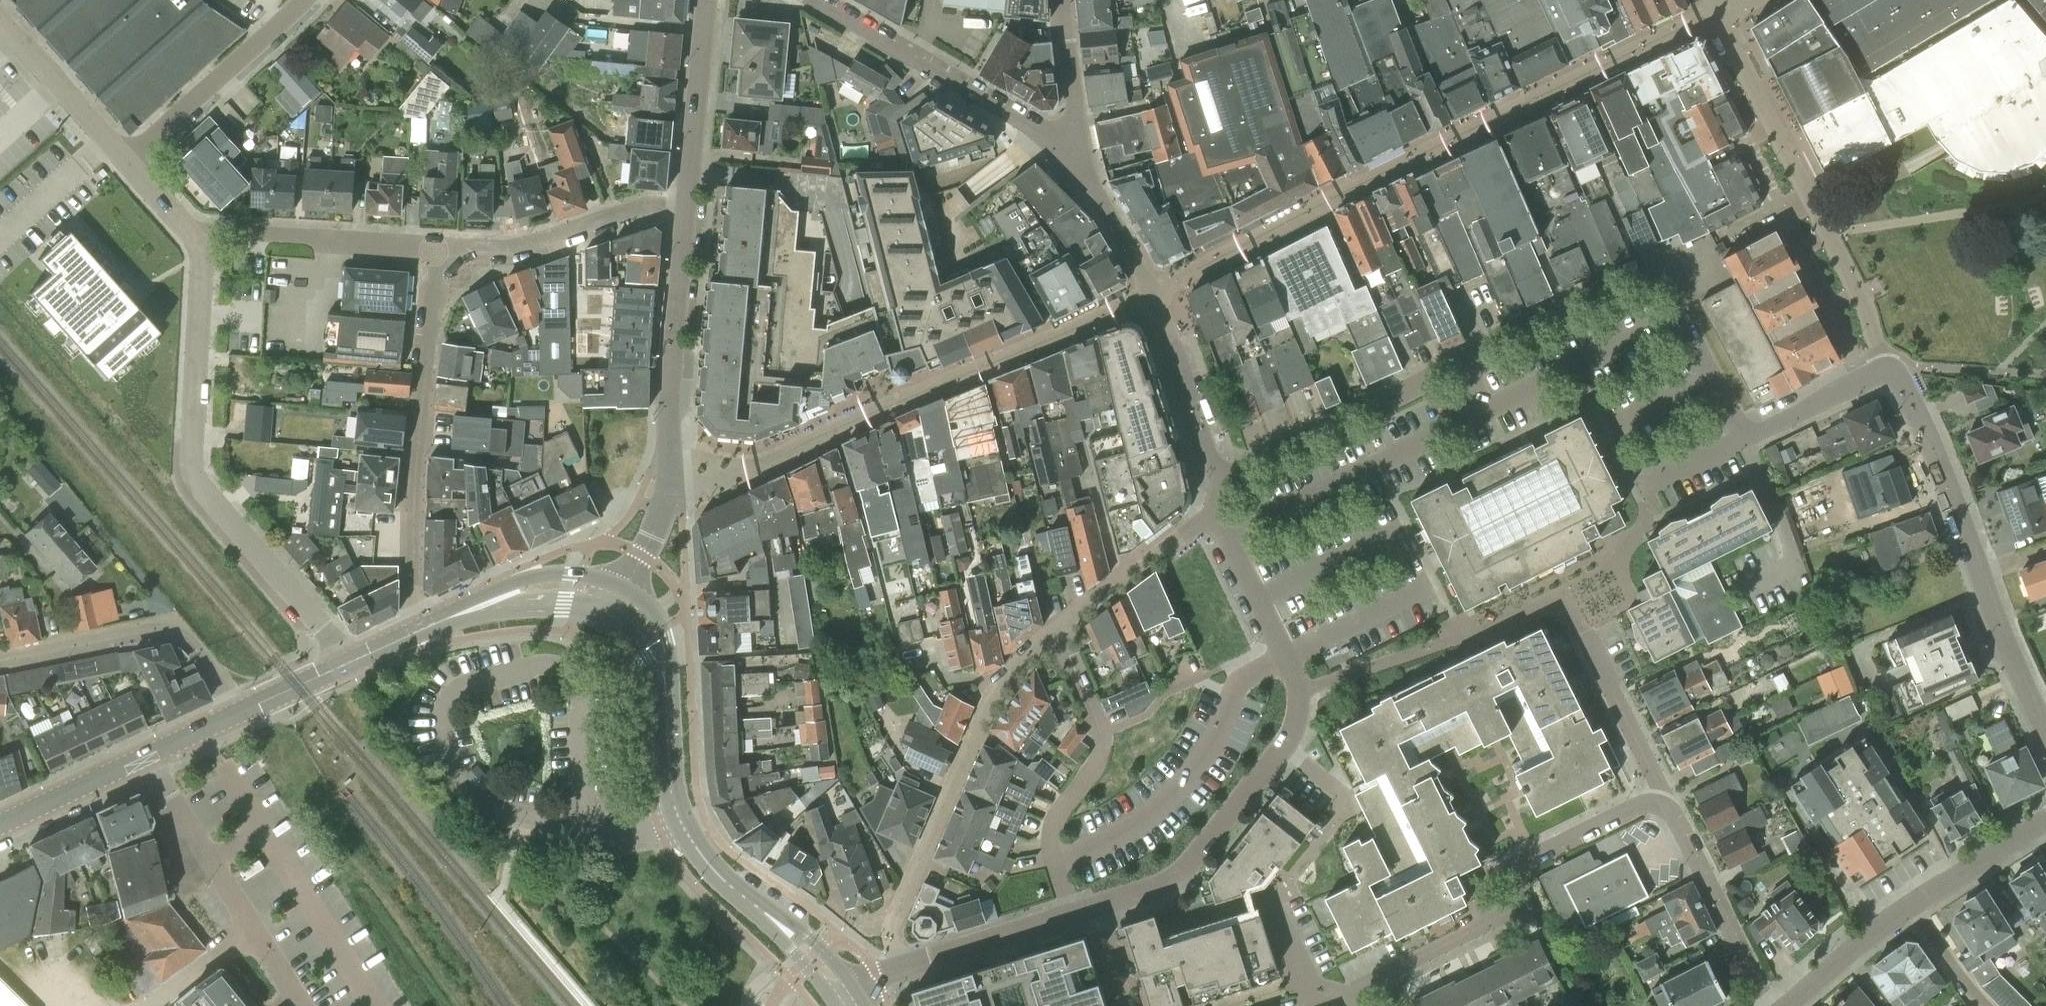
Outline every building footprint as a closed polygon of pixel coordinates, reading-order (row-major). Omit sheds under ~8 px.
[(65,60),(84,43),(54,10),(65,0),(11,0),(10,0),(65,60)] [(54,10),(84,43),(65,60),(118,126),(141,127),(247,31),(246,29),(245,29),(213,9),(203,0),(65,0),(54,10)] [(403,26),(422,3),(419,0),(372,0),(403,26)] [(457,14),(463,0),(444,0),(441,8),(457,14)] [(684,23),(686,0),(616,0),(615,16),(641,19),(684,23)] [(903,28),(909,0),(852,0),(903,28)] [(946,3),(945,10),(1006,16),(1047,21),(1049,21),(1051,0),(946,0),(946,3)] [(1080,11),(1104,9),(1105,13),(1112,12),(1117,12),(1117,1),(1123,1),(1123,0),(1079,0),(1080,11)] [(1133,8),(1157,2),(1157,0),(1131,0),(1133,8)] [(1365,164),(1403,145),(1349,0),(1306,0),(1307,4),(1310,12),(1309,12),(1349,131),(1365,164)] [(1403,145),(1429,133),(1406,85),(1385,37),(1404,30),(1404,29),(1392,0),(1349,0),(1403,145)] [(1447,0),(1424,0),(1432,19),(1414,25),(1437,80),(1455,119),(1488,103),(1490,102),(1454,17),(1447,0)] [(1454,17),(1485,3),(1521,86),(1569,63),(1540,0),(1447,0),(1454,17)] [(1569,63),(1600,47),(1592,29),(1593,29),(1588,19),(1592,18),(1584,0),(1540,0),(1569,63)] [(1635,30),(1621,0),(1584,0),(1592,18),(1588,19),(1593,29),(1592,29),(1600,47),(1635,30)] [(1635,30),(1636,32),(1689,6),(1686,0),(1621,0),(1635,30)] [(1809,0),(1793,0),(1773,14),(1751,28),(1827,178),(1845,168),(1891,144),(1928,125),(1938,141),(1951,135),(1964,150),(1984,160),(2006,160),(2026,153),(2042,139),(2045,130),(2045,79),(2044,73),(2041,64),(2045,60),(2045,38),(2014,0),(2009,0),(1873,81),(1860,79),(1861,79),(1847,56),(1809,0)] [(1847,56),(1861,79),(1994,0),(1809,0),(1847,56)] [(2045,23),(2045,0),(2027,0),(2045,23)] [(1277,34),(1270,36),(1305,144),(1322,185),(1338,178),(1348,173),(1339,155),(1341,154),(1330,127),(1325,128),(1291,18),(1286,1),(1268,7),(1277,34)] [(1485,3),(1454,17),(1490,102),(1521,86),(1485,3)] [(1245,12),(1248,24),(1263,19),(1260,8),(1245,12)] [(502,33),(488,51),(531,83),(541,69),(519,53),(547,13),(547,12),(539,23),(522,9),(503,34),(502,33)] [(1080,11),(1081,34),(1115,31),(1133,29),(1132,17),(1112,19),(1112,12),(1105,13),(1104,9),(1080,11)] [(1348,131),(1309,12),(1291,18),(1325,128),(1330,127),(1341,154),(1339,155),(1348,173),(1365,164),(1348,131)] [(570,29),(547,13),(519,53),(541,69),(553,53),(570,29)] [(1204,15),(1210,34),(1217,32),(1211,13),(1204,15)] [(337,15),(319,36),(347,60),(358,48),(370,59),(387,40),(366,21),(356,32),(337,15)] [(466,33),(488,51),(502,33),(479,15),(466,33)] [(789,25),(737,20),(733,67),(744,68),(742,95),(782,99),(789,25)] [(412,26),(400,41),(418,56),(428,65),(444,46),(434,37),(430,42),(412,26)] [(1167,27),(1149,31),(1155,57),(1173,53),(1167,27)] [(1406,28),(1404,29),(1404,30),(1385,37),(1406,85),(1429,133),(1452,121),(1429,73),(1424,75),(1406,28)] [(581,37),(570,29),(553,53),(564,61),(581,37)] [(1026,30),(1020,40),(1007,33),(983,74),(1044,111),(1059,101),(1056,68),(1054,69),(1052,44),(1043,45),(1041,29),(1026,30)] [(653,31),(650,66),(649,67),(679,70),(679,69),(680,69),(683,33),(653,31)] [(1115,31),(1081,34),(1085,64),(1102,62),(1103,68),(1119,67),(1115,31)] [(1189,153),(1208,214),(1219,237),(1310,190),(1322,185),(1305,144),(1270,36),(1269,34),(1182,61),(1186,79),(1168,86),(1189,153)] [(1649,121),(1660,145),(1702,221),(1732,205),(1714,167),(1710,160),(1736,147),(1733,141),(1746,134),(1747,128),(1732,99),(1725,97),(1722,93),(1728,90),(1704,44),(1694,41),(1628,72),(1643,102),(1641,103),(1649,121)] [(418,64),(413,69),(421,75),(429,66),(400,43),(397,47),(418,64)] [(802,52),(805,65),(816,63),(819,83),(839,79),(834,47),(802,52)] [(649,67),(650,66),(568,59),(567,77),(593,78),(593,74),(647,78),(645,95),(615,92),(614,102),(602,100),(601,111),(674,118),(678,81),(677,81),(679,70),(649,67)] [(865,110),(868,117),(894,90),(903,81),(887,65),(876,75),(853,62),(841,83),(868,98),(870,94),(880,100),(865,110)] [(1170,62),(1146,68),(1153,93),(1162,91),(1159,80),(1174,76),(1170,62)] [(500,77),(515,88),(522,80),(506,69),(500,77)] [(1086,72),(1089,95),(1141,88),(1139,78),(1124,81),(1122,69),(1086,72)] [(405,117),(425,118),(450,86),(431,71),(399,109),(405,117)] [(1664,197),(1644,205),(1662,241),(1677,234),(1682,244),(1709,234),(1703,222),(1702,221),(1660,145),(1649,121),(1648,121),(1625,72),(1610,79),(1664,197)] [(304,74),(287,89),(304,107),(320,92),(304,74)] [(1643,206),(1644,205),(1664,197),(1610,79),(1590,89),(1630,175),(1628,176),(1643,206)] [(1141,88),(1089,95),(1092,113),(1129,106),(1128,103),(1143,100),(1141,88)] [(902,107),(888,117),(903,167),(911,165),(899,125),(897,120),(928,98),(924,92),(906,105),(902,107)] [(1152,111),(1141,114),(1156,163),(1181,156),(1163,92),(1148,97),(1152,111)] [(1596,160),(1607,186),(1615,182),(1623,200),(1615,204),(1638,253),(1658,243),(1636,196),(1628,177),(1624,175),(1588,96),(1568,105),(1594,161),(1596,160)] [(938,98),(903,122),(916,163),(930,158),(932,164),(994,145),(994,142),(994,140),(995,130),(948,103),(938,98)] [(491,103),(473,105),(477,139),(494,137),(491,103)] [(331,122),(333,106),(316,105),(315,122),(331,122)] [(1589,194),(1607,186),(1596,160),(1594,161),(1568,105),(1550,113),(1585,192),(1589,194)] [(817,126),(817,127),(831,124),(828,110),(799,107),(798,124),(817,126)] [(1123,145),(1125,155),(1151,150),(1140,113),(1094,123),(1100,151),(1123,145)] [(1546,116),(1526,125),(1577,241),(1592,275),(1630,256),(1621,237),(1605,201),(1589,208),(1585,200),(1582,201),(1580,197),(1582,197),(1546,116)] [(630,117),(627,145),(671,150),(674,121),(630,117)] [(239,149),(210,118),(172,153),(223,208),(250,184),(237,171),(249,160),(246,157),(267,139),(260,131),(239,149)] [(544,180),(558,219),(582,210),(584,203),(578,186),(581,185),(579,180),(594,175),(575,121),(549,130),(560,160),(539,167),(544,180)] [(744,152),(772,155),(774,142),(767,141),(769,125),(728,121),(728,125),(726,126),(725,133),(727,135),(725,148),(744,149),(744,152)] [(831,124),(817,127),(814,158),(803,157),(801,173),(836,177),(837,169),(839,169),(831,124)] [(1526,125),(1504,135),(1555,251),(1557,250),(1577,241),(1526,125)] [(1546,251),(1497,139),(1461,155),(1526,306),(1552,295),(1535,256),(1546,251)] [(629,145),(610,143),(609,159),(625,160),(628,159),(634,159),(631,188),(667,191),(670,154),(635,150),(628,150),(629,145)] [(894,145),(878,150),(883,165),(898,161),(894,145)] [(455,217),(456,193),(458,150),(439,149),(439,150),(426,149),(425,175),(424,192),(423,215),(428,215),(430,219),(437,219),(437,216),(455,217)] [(510,185),(513,198),(516,197),(520,215),(530,212),(534,214),(541,213),(544,209),(546,209),(538,178),(525,181),(517,152),(505,156),(507,163),(504,164),(510,185)] [(1208,214),(1189,153),(1183,155),(1183,156),(1156,164),(1167,203),(1170,202),(1176,213),(1179,212),(1193,251),(1219,237),(1208,214)] [(1740,153),(1714,167),(1732,205),(1702,221),(1703,222),(1709,234),(1760,208),(1763,200),(1740,153)] [(383,183),(370,182),(369,212),(371,212),(373,215),(382,215),(385,213),(401,213),(402,190),(407,190),(409,157),(384,156),(383,174),(383,183)] [(305,208),(328,209),(330,172),(320,171),(321,157),(308,157),(308,171),(305,208)] [(1461,223),(1503,318),(1526,308),(1460,157),(1432,169),(1445,198),(1451,195),(1459,211),(1457,212),(1461,223)] [(252,204),(273,205),(276,159),(255,158),(252,204)] [(276,159),(273,205),(296,207),(298,176),(299,161),(276,159)] [(352,211),(355,173),(356,159),(342,159),(341,173),(330,172),(328,209),(352,211)] [(1164,265),(1192,251),(1169,205),(1158,211),(1156,207),(1158,205),(1148,188),(1153,186),(1145,161),(1106,172),(1110,183),(1148,248),(1157,263),(1164,265)] [(466,182),(465,218),(491,218),(492,198),(496,198),(495,166),(480,165),(479,183),(466,182)] [(1126,272),(1120,262),(1095,220),(1036,165),(1012,182),(1025,197),(1032,206),(1054,233),(1069,253),(1096,300),(1123,284),(1126,272)] [(1441,231),(1461,223),(1457,212),(1459,211),(1451,195),(1445,198),(1432,169),(1417,176),(1441,231)] [(915,170),(858,171),(863,195),(859,196),(862,213),(867,211),(882,269),(865,273),(873,307),(885,350),(889,367),(889,366),(896,381),(930,366),(932,370),(944,367),(1043,324),(1046,323),(1008,257),(942,284),(922,200),(915,170)] [(1436,278),(1464,340),(1465,340),(1444,293),(1462,285),(1412,176),(1393,184),(1411,224),(1435,276),(1436,278)] [(1405,227),(1411,224),(1393,184),(1373,193),(1391,233),(1409,275),(1426,267),(1413,236),(1409,237),(1405,227)] [(712,281),(699,417),(717,438),(759,440),(803,423),(802,421),(830,410),(830,401),(857,389),(854,380),(889,367),(885,350),(873,307),(847,318),(837,292),(815,290),(819,252),(799,249),(802,211),(796,211),(782,196),(782,191),(730,187),(720,282),(712,281)] [(1410,330),(1403,333),(1411,349),(1437,337),(1416,288),(1415,288),(1412,280),(1408,282),(1395,251),(1397,250),(1373,196),(1354,205),(1410,330)] [(1031,275),(1055,320),(1075,310),(1020,210),(1016,202),(994,215),(1015,249),(1031,275)] [(1394,338),(1403,333),(1410,330),(1354,205),(1335,213),(1377,306),(1379,305),(1394,338)] [(1075,310),(1096,300),(1069,253),(1061,258),(1050,238),(1047,234),(1042,227),(1028,206),(1020,210),(1075,310)] [(614,254),(618,254),(661,256),(663,231),(656,226),(615,240),(614,254)] [(1308,239),(1263,258),(1303,354),(1318,348),(1313,337),(1346,323),(1357,351),(1351,353),(1365,387),(1403,370),(1367,286),(1355,291),(1328,226),(1307,235),(1308,239)] [(1700,300),(1699,304),(1755,408),(1793,390),(1842,363),(1814,309),(1816,308),(1796,270),(1798,269),(1778,230),(1723,259),(1736,283),(1700,300)] [(50,275),(28,294),(105,381),(159,332),(69,232),(37,260),(50,275)] [(1560,256),(1550,260),(1551,263),(1563,290),(1592,277),(1592,275),(1577,241),(1557,250),(1560,256)] [(587,250),(588,287),(620,286),(619,277),(611,277),(610,242),(587,250)] [(618,254),(618,262),(628,263),(627,282),(659,285),(661,256),(618,254)] [(570,256),(535,268),(538,281),(540,324),(541,353),(542,353),(543,375),(573,374),(570,256)] [(1263,258),(1262,257),(1236,271),(1257,320),(1253,322),(1262,345),(1262,344),(1263,344),(1272,371),(1277,369),(1285,394),(1315,382),(1303,354),(1263,258)] [(346,268),(343,308),(406,313),(409,273),(346,268)] [(535,268),(507,278),(522,318),(524,317),(528,328),(540,324),(538,281),(535,268)] [(1233,273),(1210,285),(1239,351),(1260,418),(1262,417),(1261,412),(1283,404),(1262,344),(1262,345),(1253,322),(1252,323),(1233,273)] [(1436,278),(1416,288),(1437,337),(1439,337),(1444,349),(1464,340),(1436,278)] [(464,298),(487,344),(518,333),(494,283),(464,298)] [(1239,351),(1210,285),(1189,295),(1209,341),(1220,373),(1233,368),(1244,396),(1241,397),(1249,421),(1260,418),(1239,351)] [(617,288),(615,307),(655,310),(657,290),(617,288)] [(615,307),(613,326),(653,329),(655,310),(615,307)] [(328,310),(325,336),(403,343),(405,317),(328,310)] [(613,326),(611,345),(652,349),(653,329),(613,326)] [(1122,329),(1098,337),(1119,429),(1118,429),(1119,433),(1088,441),(1091,454),(1118,555),(1131,552),(1161,529),(1169,523),(1182,513),(1182,512),(1183,510),(1185,508),(1186,506),(1186,505),(1187,502),(1187,499),(1187,497),(1187,494),(1186,491),(1187,491),(1184,475),(1180,458),(1177,459),(1172,444),(1177,442),(1173,429),(1143,339),(1142,337),(1141,334),(1140,333),(1138,331),(1137,330),(1135,329),(1134,328),(1132,327),(1130,327),(1128,327),(1127,327),(1124,328),(1122,329)] [(520,349),(515,351),(529,347),(524,334),(516,338),(520,349)] [(403,343),(325,336),(323,362),(401,369),(403,343)] [(1063,351),(1064,353),(1079,421),(1081,421),(1084,432),(1101,428),(1102,429),(1111,427),(1110,425),(1117,423),(1118,429),(1119,429),(1098,337),(1097,337),(1097,338),(1063,351)] [(441,376),(470,380),(481,381),(485,352),(474,350),(474,349),(444,345),(441,376)] [(611,345),(610,367),(650,368),(652,349),(611,345)] [(513,352),(512,367),(512,376),(520,376),(520,378),(542,377),(541,376),(543,376),(543,375),(542,353),(541,353),(529,353),(529,347),(515,351),(513,352)] [(490,365),(512,367),(513,352),(512,353),(493,349),(490,365)] [(1079,421),(1064,353),(1031,366),(1041,405),(1042,405),(1061,480),(1062,480),(1089,588),(1089,590),(1109,575),(1084,473),(1070,477),(1065,455),(1078,452),(1076,443),(1084,441),(1079,421)] [(1059,479),(1042,405),(1041,405),(1031,366),(1010,374),(1019,408),(1017,408),(1025,436),(1023,427),(1027,426),(1026,422),(1029,421),(1035,443),(1031,444),(1041,484),(1059,479)] [(333,390),(367,393),(409,396),(411,373),(368,370),(367,381),(334,378),(333,390)] [(584,376),(583,376),(585,407),(618,406),(618,408),(647,407),(649,407),(650,370),(611,371),(583,372),(584,376)] [(1016,438),(1025,436),(1017,408),(1019,408),(1010,374),(991,382),(1009,458),(1020,455),(1016,438)] [(517,415),(517,418),(545,420),(546,407),(520,405),(522,386),(542,386),(542,377),(520,378),(520,379),(509,378),(509,385),(511,385),(508,415),(517,415)] [(1331,377),(1316,383),(1326,409),(1342,403),(1331,377)] [(436,409),(466,413),(469,382),(440,379),(436,409)] [(964,504),(968,503),(995,496),(996,504),(1011,501),(1009,493),(992,416),(995,416),(987,383),(986,382),(967,390),(945,401),(964,504)] [(1966,390),(1970,403),(1999,395),(1995,382),(1966,390)] [(492,416),(517,418),(517,415),(508,415),(511,385),(509,385),(507,407),(493,406),(492,416)] [(945,401),(920,410),(920,413),(939,501),(941,509),(964,504),(945,401)] [(249,440),(277,440),(277,404),(250,404),(249,440)] [(1817,439),(1822,450),(1885,420),(1878,406),(1873,405),(1861,410),(1862,411),(1847,418),(1848,421),(1840,425),(1840,426),(1828,432),(1829,434),(1817,439)] [(358,444),(401,448),(404,449),(407,412),(361,408),(358,438),(334,435),(332,448),(357,450),(358,444)] [(1987,419),(1990,426),(1978,431),(1975,429),(1970,431),(1968,436),(1970,441),(1974,440),(1981,459),(2034,438),(2024,414),(2016,417),(2012,408),(1987,419)] [(897,420),(917,506),(927,503),(939,501),(920,413),(920,410),(920,409),(897,420)] [(527,421),(455,416),(453,449),(482,451),(481,454),(525,457),(527,421)] [(1545,435),(1548,442),(1535,448),(1531,441),(1461,476),(1466,487),(1453,494),(1448,483),(1411,501),(1465,610),(1502,592),(1499,586),(1506,582),(1509,589),(1511,588),(1508,583),(1519,578),(1521,583),(1553,567),(1550,562),(1573,551),(1575,556),(1592,548),(1589,541),(1610,531),(1621,525),(1611,504),(1622,499),(1581,416),(1545,435)] [(876,430),(901,535),(902,535),(909,563),(919,560),(921,565),(931,563),(897,420),(876,430)] [(1885,420),(1822,450),(1828,462),(1860,447),(1861,449),(1866,450),(1893,438),(1890,433),(1892,429),(1888,421),(1885,420)] [(874,542),(901,535),(876,430),(845,445),(858,488),(864,502),(872,537),(873,537),(874,542)] [(545,442),(543,479),(543,480),(568,532),(600,517),(585,483),(574,488),(563,463),(580,455),(568,431),(545,442)] [(320,447),(319,458),(334,460),(335,460),(335,457),(338,457),(339,449),(320,447)] [(841,526),(846,560),(850,571),(855,588),(864,586),(859,569),(872,566),(863,536),(866,535),(861,519),(860,520),(838,449),(821,457),(841,526)] [(375,484),(397,486),(398,475),(402,473),(403,463),(399,461),(399,459),(363,456),(362,471),(334,468),(334,469),(343,469),(343,470),(342,475),(346,475),(345,483),(362,485),(362,486),(375,488),(375,484)] [(468,480),(467,464),(463,460),(456,459),(431,456),(429,477),(468,480)] [(842,545),(846,560),(841,526),(821,457),(789,473),(801,516),(805,540),(817,537),(828,534),(832,533),(834,546),(842,544),(842,545)] [(313,493),(308,533),(340,536),(344,493),(345,483),(346,475),(342,475),(343,470),(333,469),(334,460),(319,458),(318,458),(314,493),(313,493)] [(52,496),(65,484),(42,460),(29,471),(52,496)] [(1771,468),(1779,488),(1792,483),(1784,463),(1771,468)] [(504,468),(467,464),(468,480),(469,499),(470,544),(476,542),(471,532),(471,525),(480,521),(500,564),(533,548),(504,484),(504,468)] [(1865,522),(1920,500),(1907,465),(1879,476),(1874,465),(1847,475),(1865,522)] [(519,470),(504,468),(504,484),(533,548),(568,532),(543,480),(543,479),(540,472),(524,480),(519,470)] [(785,476),(751,492),(758,519),(759,540),(764,551),(764,547),(762,539),(770,538),(775,572),(776,571),(779,571),(793,569),(797,568),(792,535),(800,533),(795,503),(785,476)] [(2036,480),(1999,493),(2005,510),(2013,507),(2016,514),(2013,515),(2021,537),(2045,528),(2045,476),(2036,480)] [(276,477),(275,491),(290,493),(291,479),(276,477)] [(428,498),(469,499),(468,480),(429,477),(428,498)] [(345,483),(344,493),(359,495),(357,514),(373,516),(374,510),(394,512),(394,509),(397,508),(398,500),(395,498),(397,486),(375,484),(375,488),(362,486),(362,485),(345,483)] [(1648,541),(1647,541),(1661,569),(1643,578),(1647,588),(1637,593),(1642,603),(1628,610),(1634,622),(1648,649),(1655,663),(1689,646),(1664,595),(1672,591),(1665,578),(1770,525),(1751,489),(1739,495),(1738,492),(1722,496),(1711,506),(1712,509),(1688,521),(1686,518),(1671,522),(1659,531),(1661,535),(1648,541)] [(699,598),(701,624),(775,620),(775,618),(771,618),(764,551),(759,540),(758,519),(751,492),(700,516),(694,525),(699,582),(741,573),(735,560),(754,552),(754,554),(748,558),(750,562),(748,563),(750,578),(746,579),(747,590),(733,591),(705,593),(699,598)] [(1058,496),(1044,499),(1048,513),(1061,510),(1058,496)] [(469,499),(428,498),(428,503),(426,589),(433,595),(480,573),(468,545),(470,544),(469,499)] [(943,515),(952,555),(968,552),(959,511),(943,515)] [(24,535),(47,562),(72,541),(49,513),(24,535)] [(1886,528),(1870,533),(1882,572),(1902,565),(1898,554),(1938,540),(1929,513),(1886,528)] [(1048,532),(1058,576),(1077,572),(1067,527),(1048,532)] [(281,544),(293,557),(312,541),(307,536),(293,534),(281,544)] [(940,534),(926,537),(932,562),(946,559),(940,534)] [(72,541),(47,562),(71,589),(95,568),(72,541)] [(312,541),(293,557),(302,567),(320,551),(312,541)] [(876,546),(878,556),(895,553),(893,543),(876,546)] [(1025,641),(1016,602),(1015,603),(1004,553),(992,556),(996,576),(1001,579),(1006,605),(996,607),(1006,653),(1013,651),(1025,641)] [(349,571),(356,568),(348,554),(322,567),(329,583),(341,577),(353,601),(341,607),(342,608),(339,612),(343,621),(348,621),(353,631),(360,633),(379,623),(365,595),(362,597),(349,571)] [(1021,601),(1016,602),(1025,641),(1043,625),(1027,554),(1016,556),(1020,582),(1017,583),(1021,601)] [(2021,571),(2033,600),(2045,595),(2045,561),(2021,571)] [(356,568),(349,571),(362,597),(365,595),(379,623),(397,614),(400,609),(400,608),(400,579),(400,566),(365,564),(361,566),(356,568)] [(1690,583),(1696,594),(1685,600),(1708,645),(1742,628),(1714,571),(1690,583)] [(810,574),(814,598),(825,596),(821,572),(810,574)] [(1157,573),(1130,594),(1147,632),(1149,637),(1161,631),(1160,629),(1166,626),(1171,638),(1186,631),(1180,618),(1175,616),(1172,618),(1171,615),(1176,613),(1157,573)] [(804,574),(794,576),(787,577),(788,578),(799,649),(816,646),(804,574)] [(1006,665),(986,575),(968,579),(980,630),(971,632),(980,674),(1006,665)] [(9,647),(41,639),(31,598),(24,600),(21,589),(10,592),(8,586),(0,588),(0,608),(9,647)] [(939,624),(951,669),(973,663),(962,618),(956,588),(940,591),(946,622),(939,624)] [(97,591),(67,598),(76,633),(105,626),(104,623),(97,592),(97,591)] [(1130,594),(1114,606),(1137,658),(1148,653),(1140,635),(1147,632),(1130,594)] [(1137,658),(1114,606),(1088,626),(1104,664),(1115,660),(1119,671),(1139,662),(1137,658)] [(1959,641),(1962,640),(1952,614),(1896,638),(1924,703),(1979,680),(1968,655),(1965,656),(1959,641)] [(919,618),(897,623),(902,644),(924,639),(919,618)] [(775,620),(701,624),(702,654),(736,653),(735,632),(761,631),(761,629),(775,628),(775,620)] [(1362,844),(1360,839),(1344,847),(1361,882),(1326,899),(1352,952),(1393,931),(1396,938),(1450,912),(1466,904),(1461,894),(1465,892),(1461,883),(1470,879),(1466,872),(1482,864),(1431,760),(1456,747),(1460,755),(1484,744),(1485,746),(1509,734),(1522,760),(1512,765),(1536,816),(1616,777),(1612,770),(1620,766),(1602,728),(1593,732),(1546,637),(1543,630),(1508,647),(1505,642),(1470,659),(1381,702),(1382,704),(1372,709),(1374,714),(1341,731),(1369,789),(1355,796),(1363,814),(1375,838),(1362,844)] [(173,675),(173,674),(169,667),(182,661),(177,649),(171,652),(168,645),(133,652),(151,690),(152,690),(167,720),(188,710),(175,682),(176,681),(173,675)] [(1823,674),(1823,675),(1842,666),(1834,648),(1824,652),(1832,670),(1823,674)] [(117,652),(97,656),(100,674),(120,670),(117,652)] [(1674,672),(1640,688),(1649,707),(1733,665),(1728,653),(1693,670),(1690,664),(1674,672)] [(97,656),(75,661),(78,678),(100,674),(97,656)] [(75,661),(54,665),(58,683),(78,678),(75,661)] [(702,662),(703,687),(774,683),(774,673),(735,674),(734,661),(702,662)] [(178,672),(173,674),(173,675),(176,681),(175,682),(188,710),(210,700),(193,664),(177,671),(178,672)] [(54,665),(32,670),(36,687),(58,683),(54,665)] [(1733,665),(1649,707),(1658,726),(1692,710),(1689,702),(1729,682),(1723,670),(1734,666),(1733,665)] [(1823,675),(1834,699),(1855,689),(1844,665),(1842,666),(1823,675)] [(36,687),(32,670),(8,674),(12,692),(36,687)] [(1026,683),(1013,701),(1024,711),(1019,717),(1036,731),(1048,740),(1060,723),(1036,672),(1026,683)] [(1788,672),(1777,677),(1783,690),(1793,685),(1788,672)] [(805,697),(806,703),(821,702),(818,680),(795,682),(796,697),(805,697)] [(1124,705),(1124,706),(1152,694),(1150,690),(1151,690),(1150,689),(1151,689),(1147,681),(1100,701),(1105,714),(1124,705)] [(703,687),(705,710),(737,708),(736,695),(774,694),(774,683),(703,687)] [(1152,694),(1124,706),(1129,718),(1145,711),(1161,691),(1159,685),(1151,689),(1150,689),(1151,690),(1150,690),(1152,694)] [(949,695),(943,709),(934,704),(922,686),(912,693),(936,726),(939,730),(958,743),(973,708),(949,695)] [(1855,689),(1834,699),(1836,702),(1797,720),(1808,745),(1862,720),(1851,695),(1857,692),(1855,689)] [(132,693),(113,702),(127,734),(147,725),(132,693)] [(1024,711),(1013,701),(993,728),(993,731),(1017,750),(1017,749),(1021,752),(1022,750),(1031,757),(1035,757),(1043,746),(1031,737),(1036,731),(1047,740),(1048,740),(1036,731),(1019,717),(1024,711)] [(113,702),(93,711),(108,743),(127,734),(113,702)] [(811,723),(811,725),(823,724),(822,720),(824,720),(822,703),(821,703),(821,702),(806,703),(806,706),(804,706),(804,711),(795,711),(796,724),(811,723)] [(1944,707),(1951,722),(1961,718),(1954,702),(1944,707)] [(1660,731),(1670,750),(1739,716),(1738,714),(1733,716),(1727,705),(1697,719),(1694,714),(1660,731)] [(705,710),(706,733),(776,728),(776,717),(737,719),(737,708),(705,710)] [(1930,799),(1933,806),(1932,807),(1951,838),(1959,841),(1966,837),(1970,828),(1968,826),(1979,820),(1970,804),(1981,798),(1953,740),(1957,738),(1943,709),(1935,713),(1938,719),(1937,720),(1942,729),(1932,734),(1939,748),(1944,745),(1955,768),(1965,789),(1947,799),(1943,792),(1930,799)] [(93,711),(75,720),(89,751),(108,743),(93,711)] [(58,715),(50,719),(69,760),(89,751),(75,720),(63,725),(58,715)] [(1739,716),(1670,750),(1679,769),(1714,752),(1710,744),(1744,727),(1739,716)] [(69,760),(50,719),(49,720),(53,729),(35,738),(49,770),(69,760)] [(2023,793),(2038,786),(2039,780),(2024,750),(2021,752),(2005,719),(1983,730),(1999,762),(1986,769),(1992,782),(1998,787),(2006,802),(2009,801),(2014,802),(2021,798),(2023,793)] [(901,744),(910,748),(905,759),(942,775),(947,763),(948,764),(953,754),(935,746),(940,736),(910,723),(901,744)] [(1058,748),(1078,763),(1090,747),(1081,741),(1087,733),(1075,724),(1058,748)] [(706,733),(708,757),(739,755),(738,739),(773,737),(773,728),(776,728),(706,733)] [(1803,778),(1791,786),(1813,819),(1817,817),(1836,847),(1832,850),(1854,883),(1866,876),(1884,864),(1883,862),(1897,853),(1899,855),(1917,843),(1916,843),(1928,835),(1907,801),(1903,804),(1883,774),(1887,771),(1865,737),(1853,745),(1835,757),(1836,759),(1822,768),(1821,766),(1803,777),(1803,778)] [(828,743),(809,745),(811,761),(830,758),(828,743)] [(983,746),(974,768),(1007,782),(1011,773),(1028,781),(1025,788),(1035,792),(1038,785),(1043,787),(1048,781),(1029,766),(1028,767),(997,745),(993,750),(983,746)] [(1735,756),(1739,765),(1757,756),(1753,747),(1735,756)] [(0,758),(0,771),(2,775),(0,776),(0,777),(1,780),(0,780),(0,797),(26,786),(24,781),(17,751),(0,758)] [(708,757),(709,781),(773,771),(771,760),(739,763),(739,755),(708,757)] [(896,757),(889,762),(896,772),(903,767),(896,757)] [(1032,762),(1029,766),(1048,781),(1057,769),(1042,757),(1039,762),(1032,762)] [(819,768),(821,779),(835,777),(834,766),(819,768)] [(467,776),(483,793),(493,784),(478,767),(467,776)] [(974,768),(964,790),(997,805),(997,804),(1003,791),(1014,796),(1013,798),(1019,801),(1017,808),(1026,812),(1035,792),(1025,788),(1025,789),(1007,782),(974,768)] [(713,803),(715,805),(744,799),(758,795),(756,786),(766,784),(766,782),(780,779),(779,772),(773,773),(773,771),(709,781),(713,803)] [(872,771),(865,775),(872,786),(879,782),(872,771)] [(1692,793),(1711,831),(1759,807),(1758,806),(1737,816),(1726,794),(1740,787),(1733,772),(1692,793)] [(937,796),(935,796),(918,788),(921,782),(903,774),(900,781),(898,780),(894,790),(880,784),(873,800),(872,801),(925,823),(937,796)] [(737,841),(737,842),(750,833),(747,829),(758,821),(799,798),(791,787),(758,795),(744,799),(715,805),(737,841)] [(964,790),(954,813),(987,827),(988,827),(993,814),(1004,819),(1003,820),(1010,823),(1007,830),(1016,835),(1026,812),(1017,808),(1015,812),(997,804),(997,805),(964,790)] [(1213,891),(1215,896),(1217,901),(1244,893),(1249,891),(1254,890),(1266,886),(1281,867),(1302,841),(1316,823),(1278,792),(1243,837),(1209,879),(1213,891)] [(141,798),(136,796),(96,814),(110,845),(149,828),(152,821),(141,798)] [(750,833),(737,842),(762,861),(763,860),(771,865),(785,844),(777,838),(778,837),(807,809),(799,798),(758,821),(747,829),(750,833)] [(872,801),(860,808),(885,850),(893,845),(895,841),(913,848),(914,848),(925,823),(872,801)] [(817,857),(818,861),(829,858),(848,908),(863,903),(837,831),(834,832),(824,805),(804,812),(817,856),(817,857)] [(1759,807),(1711,831),(1730,868),(1756,855),(1744,831),(1766,820),(1759,807)] [(954,813),(944,836),(978,850),(983,837),(994,841),(993,843),(1000,846),(997,853),(1006,857),(1010,850),(1016,835),(1007,830),(1005,834),(988,827),(987,827),(954,813)] [(89,818),(69,828),(85,862),(88,860),(93,871),(102,867),(97,857),(105,853),(89,818)] [(855,825),(837,831),(863,903),(881,896),(855,825)] [(69,828),(49,837),(64,871),(69,869),(85,862),(69,828)] [(1796,831),(1781,838),(1789,854),(1804,847),(1796,831)] [(978,850),(944,836),(935,859),(968,873),(974,860),(984,864),(983,866),(1000,873),(1006,857),(997,853),(995,857),(978,850)] [(64,871),(49,837),(28,846),(44,880),(33,935),(75,930),(75,910),(64,909),(64,890),(64,871)] [(107,854),(123,917),(126,921),(138,916),(134,913),(167,901),(153,839),(107,854)] [(818,861),(817,857),(816,858),(789,841),(772,867),(799,885),(808,883),(820,866),(818,861)] [(1627,854),(1597,868),(1589,851),(1539,876),(1565,929),(1582,920),(1586,928),(1648,898),(1627,854)] [(2011,883),(2033,917),(2035,916),(2045,934),(2045,917),(2042,911),(2045,910),(2045,911),(2045,878),(2038,865),(2035,866),(2032,862),(2025,867),(2025,872),(2022,874),(2023,876),(2011,883)] [(29,936),(40,880),(33,865),(0,881),(0,949),(29,936)] [(1767,936),(1772,933),(1784,948),(1792,949),(1806,939),(1805,938),(1815,929),(1821,930),(1822,923),(1817,922),(1787,881),(1771,893),(1777,901),(1763,912),(1764,914),(1755,921),(1767,936)] [(957,927),(951,908),(936,901),(941,889),(925,882),(909,919),(914,921),(913,931),(920,939),(930,940),(937,933),(957,927)] [(1652,934),(1659,930),(1704,908),(1692,883),(1662,898),(1669,910),(1646,921),(1652,934)] [(1246,902),(1249,910),(1255,908),(1249,891),(1244,893),(1246,902)] [(1999,1005),(2031,1005),(2032,1005),(2000,974),(1990,958),(1995,954),(1996,956),(2016,943),(2009,933),(2010,931),(1986,895),(1981,894),(1973,899),(1971,907),(1957,917),(1956,923),(1972,949),(1960,957),(1969,971),(1970,970),(1980,987),(1999,1005)] [(85,907),(90,927),(108,924),(120,916),(116,901),(85,907)] [(975,901),(951,908),(957,927),(958,931),(987,921),(982,904),(975,901)] [(126,921),(123,917),(106,928),(119,945),(134,970),(131,973),(146,991),(159,981),(160,982),(205,950),(168,905),(138,916),(126,921)] [(1570,938),(1573,946),(1638,914),(1635,906),(1570,938)] [(1190,996),(1250,977),(1249,975),(1277,966),(1259,907),(1255,908),(1249,910),(1163,937),(1155,915),(1147,917),(1140,919),(1132,922),(1124,924),(1150,1005),(1184,1005),(1179,991),(1188,989),(1190,996)] [(1704,908),(1659,930),(1663,939),(1667,937),(1672,947),(1684,941),(1687,947),(1716,932),(1704,908)] [(1103,997),(1099,983),(1085,937),(1063,944),(1018,958),(1011,974),(1012,975),(1018,974),(1021,983),(1028,1005),(1106,1005),(1103,997)] [(1539,940),(1496,961),(1498,965),(1457,986),(1455,983),(1411,1004),(1412,1005),(1517,1005),(1518,1005),(1517,1002),(1559,981),(1539,940)] [(1907,942),(1890,954),(1923,1001),(1945,985),(1916,944),(1907,942)] [(1634,963),(1644,982),(1667,971),(1657,951),(1634,963)] [(1890,954),(1875,965),(1872,977),(1893,1005),(1916,1005),(1923,1001),(1890,954)] [(1662,985),(1652,990),(1660,1005),(1710,1005),(1726,998),(1708,961),(1661,984),(1662,985)] [(993,992),(990,982),(995,980),(991,966),(966,974),(914,991),(918,1005),(997,1005),(993,992)] [(175,1004),(177,1005),(251,1005),(220,969),(217,968),(194,987),(195,988),(175,1004)] [(1837,1005),(1868,1005),(1855,991),(1837,1005)] [(1593,1001),(1587,992),(1564,1005),(1565,1005),(1584,1005),(1593,1001)] [(0,994),(0,1005),(12,1005),(0,994)]
